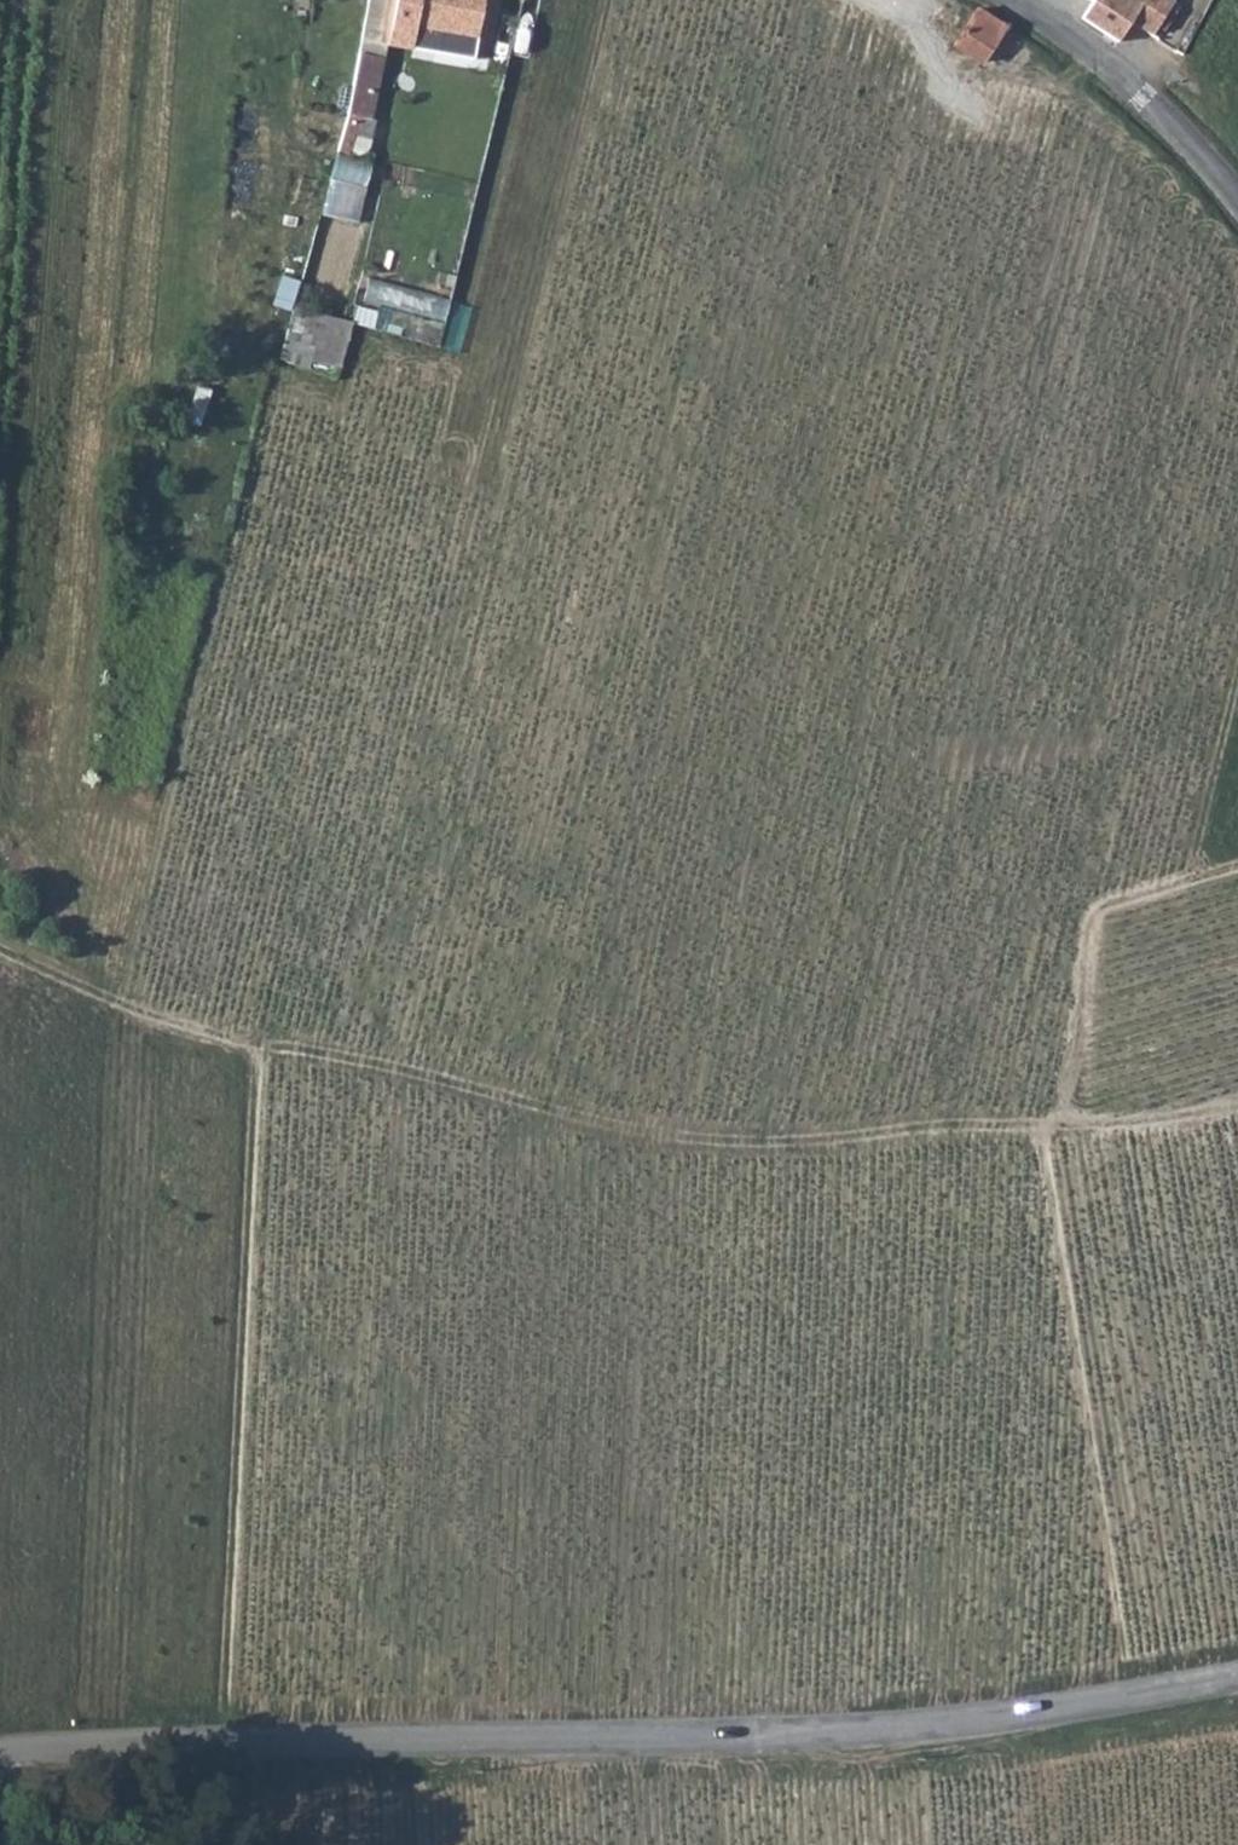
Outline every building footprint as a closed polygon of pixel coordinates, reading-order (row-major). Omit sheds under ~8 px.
[(478,33),(484,0),(394,0),(391,16),(478,33)] [(1082,18),(1117,41),(1131,20),(1151,34),(1173,0),(1093,0),(1093,1),(1082,18)] [(1007,25),(981,8),(955,45),(964,50),(982,62),(993,45),(1007,25)] [(351,90),(347,109),(367,113),(373,85),(377,85),(384,52),(359,47),(351,90)] [(285,359),(347,370),(356,318),(294,308),(285,359)]
